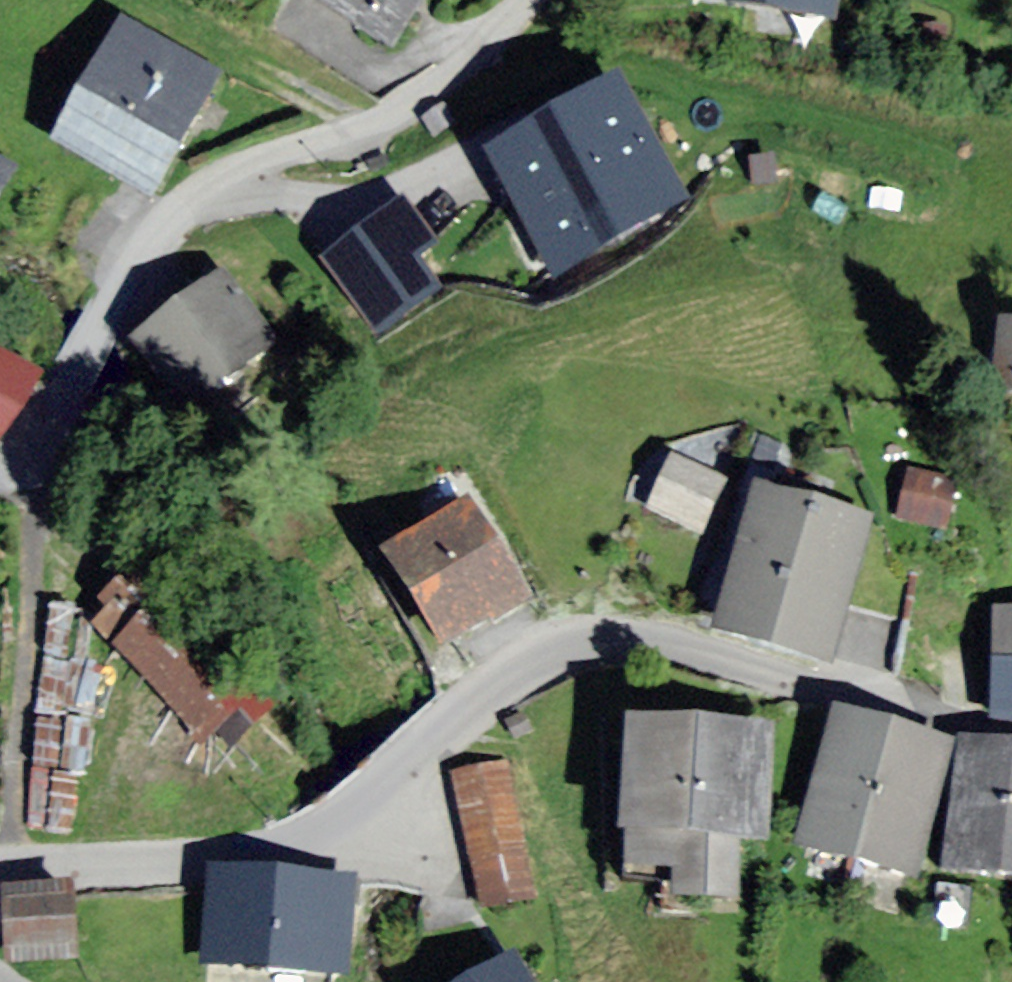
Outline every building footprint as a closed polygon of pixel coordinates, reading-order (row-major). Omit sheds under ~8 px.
[(388,43),(417,0),(325,0),(388,43)] [(833,14),(835,0),(755,0),(833,14)] [(127,22),(59,144),(149,194),(218,72),(127,22)] [(616,92),(507,150),(554,246),(661,186),(616,92)] [(13,166),(0,158),(0,189),(13,166)] [(428,239),(403,204),(328,258),(378,327),(436,285),(411,251),(428,239)] [(265,338),(223,277),(131,340),(173,401),(265,338)] [(23,370),(0,359),(0,420),(23,370)] [(688,451),(660,507),(704,529),(732,473),(688,451)] [(970,478),(923,467),(912,514),(958,526),(970,478)] [(793,641),(830,506),(772,488),(732,627),(793,641)] [(476,505),(396,552),(448,641),(528,594),(476,505)] [(883,520),(830,506),(793,641),(847,655),(883,520)] [(113,617),(99,627),(205,766),(259,725),(137,565),(97,595),(113,617)] [(1004,666),(1004,715),(1011,715),(1011,666),(1004,666)] [(903,732),(842,713),(801,838),(865,857),(903,732)] [(717,726),(641,726),(636,863),(681,865),(680,893),(741,896),(743,846),(714,845),(717,726)] [(785,728),(717,726),(714,845),(743,846),(782,847),(785,728)] [(956,747),(903,732),(865,857),(918,873),(956,747)] [(968,746),(950,865),(1003,870),(1011,800),(1011,752),(968,746)] [(495,759),(445,769),(472,905),(522,896),(495,759)] [(1003,870),(1011,872),(1011,800),(1003,870)] [(358,887),(222,873),(213,957),(349,972),(358,887)] [(979,888),(935,884),(932,927),(975,931),(979,888)] [(78,890),(8,892),(10,957),(80,955),(78,890)] [(481,981),(522,981),(512,964),(481,981)]
